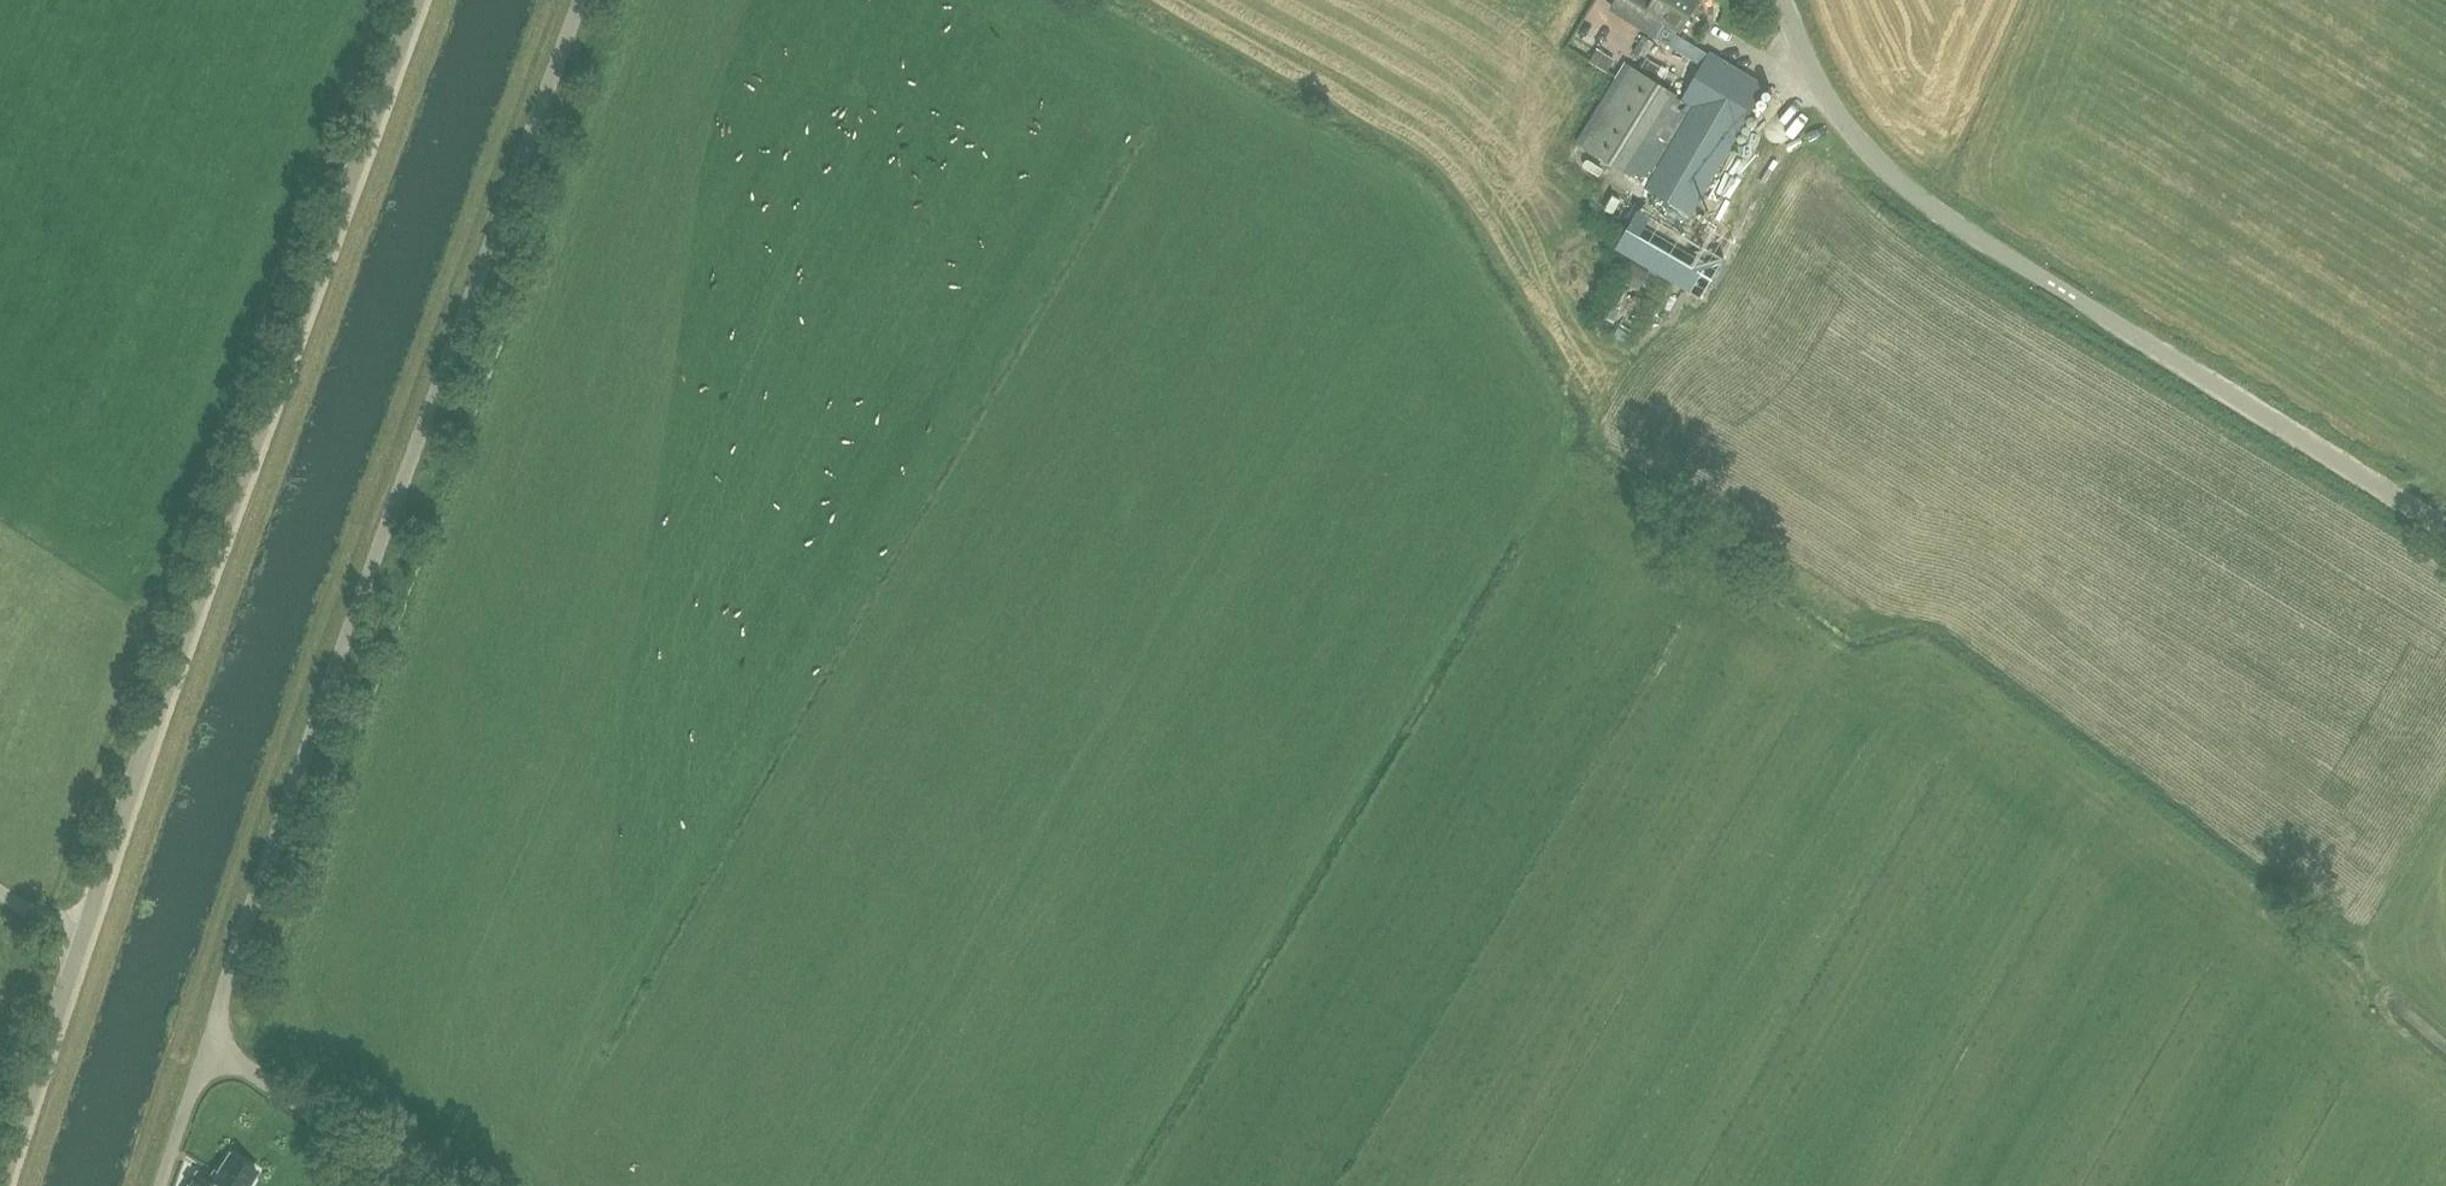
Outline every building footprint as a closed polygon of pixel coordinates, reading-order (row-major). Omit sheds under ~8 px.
[(1679,27),(1682,29),(1700,0),(1617,0),(1612,8),(1656,35),(1656,36),(1689,56),(1696,45),(1676,33),(1679,27)] [(1607,70),(1615,57),(1598,48),(1591,60),(1607,70)] [(1765,86),(1717,58),(1710,54),(1683,98),(1652,79),(1640,71),(1626,63),(1578,141),(1693,210),(1765,86)] [(1648,58),(1640,71),(1652,79),(1660,66),(1648,58)] [(1618,306),(1625,291),(1616,286),(1608,300),(1618,306)] [(1635,336),(1620,325),(1614,334),(1628,345),(1635,336)] [(256,1171),(230,1154),(217,1174),(214,1172),(206,1184),(194,1176),(187,1185),(247,1185),(256,1171)]
